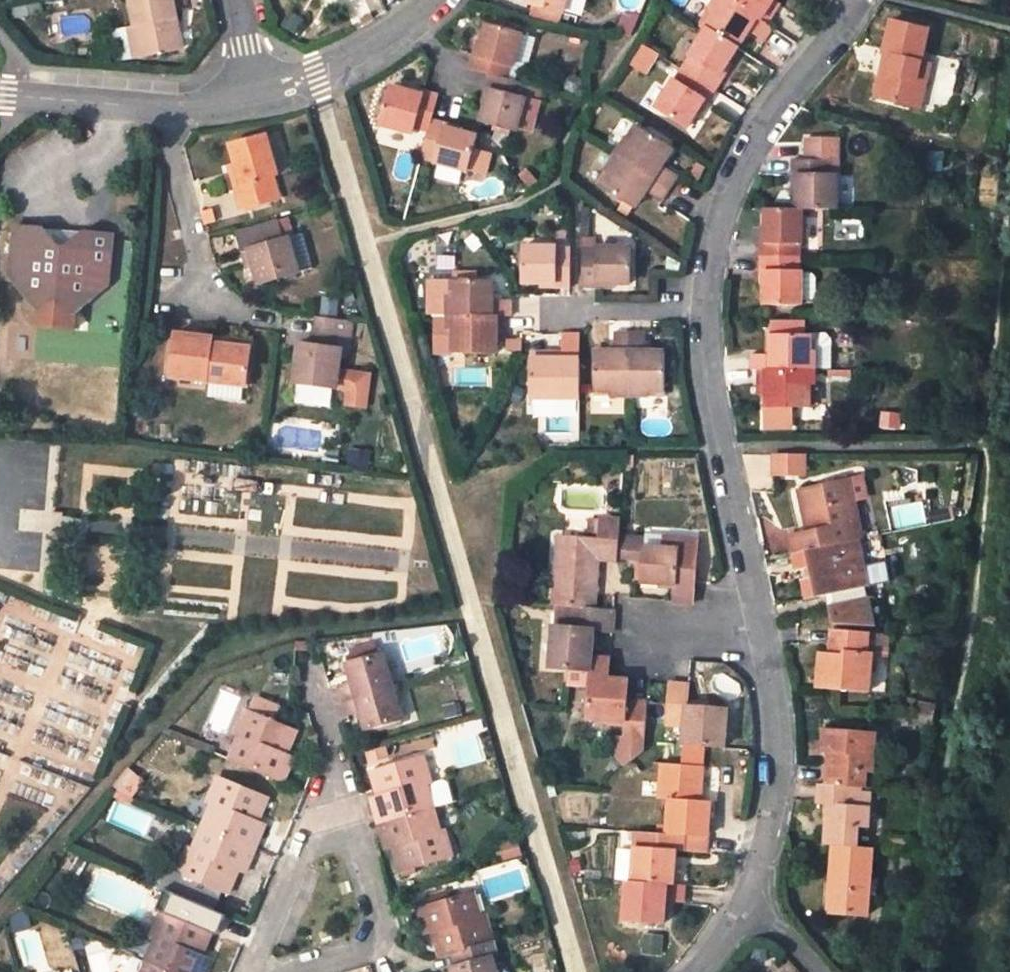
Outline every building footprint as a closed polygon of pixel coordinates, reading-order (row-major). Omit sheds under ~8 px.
[(140,25),(146,54),(186,46),(176,0),(135,0),(140,25)] [(529,4),(560,12),(563,0),(530,0),(529,4)] [(748,31),(767,40),(776,26),(770,23),(735,0),(716,0),(711,7),(716,10),(707,23),(710,24),(741,43),(748,31)] [(770,23),(779,11),(771,5),(774,0),(735,0),(770,23)] [(783,3),(778,0),(774,0),(771,5),(779,11),(783,3)] [(711,7),(703,20),(707,23),(716,10),(711,7)] [(372,18),(370,13),(359,18),(362,23),(372,18)] [(925,29),(888,19),(879,51),(889,54),(885,71),(878,69),(871,94),(917,108),(925,83),(912,79),(916,62),(925,29)] [(483,44),(480,58),(474,56),(471,68),(491,73),(509,78),(514,61),(529,65),(537,38),(521,34),(489,24),(483,44)] [(725,78),(720,75),(729,61),(738,47),(741,43),(710,24),(707,27),(682,66),(718,89),(725,78)] [(133,28),(138,56),(146,54),(140,25),(133,28)] [(483,44),(478,43),(474,55),(474,56),(480,58),(483,44)] [(631,64),(646,73),(658,53),(643,44),(631,64)] [(725,78),(733,63),(729,61),(720,75),(725,78)] [(912,79),(925,83),(929,65),(916,62),(912,79)] [(657,108),(687,127),(706,97),(710,101),(718,89),(682,66),(657,108)] [(488,86),(492,87),(489,102),(484,122),(516,131),(529,84),(509,78),(491,73),(488,86)] [(410,91),(391,86),(381,123),(414,133),(415,129),(428,132),(432,117),(439,93),(424,89),(423,95),(410,91)] [(424,89),(410,86),(410,91),(423,95),(424,89)] [(489,102),(492,87),(488,86),(484,100),(486,102),(489,102)] [(696,113),(701,115),(710,101),(706,97),(696,113)] [(474,149),(478,134),(457,129),(444,126),(446,120),(432,117),(428,132),(421,157),(469,170),(469,169),(487,173),(492,153),(474,149)] [(446,120),(444,126),(457,129),(459,124),(446,120)] [(642,129),(638,126),(629,138),(633,142),(642,129)] [(673,149),(642,129),(633,142),(629,138),(618,154),(671,189),(679,176),(661,165),(673,149)] [(237,163),(242,183),(236,186),(243,208),(280,198),(274,177),(279,175),(267,135),(233,144),(237,163)] [(809,159),(794,159),(794,172),(799,172),(799,188),(800,208),(836,208),(836,172),(837,137),(810,137),(809,159)] [(612,174),(604,186),(635,206),(646,190),(663,200),(671,189),(618,154),(607,171),(612,174)] [(237,163),(230,164),(236,186),(242,183),(237,163)] [(607,171),(600,183),(604,186),(612,174),(607,171)] [(213,207),(203,210),(206,221),(216,219),(213,207)] [(766,225),(766,240),(761,241),(761,255),(800,255),(800,208),(766,208),(766,225)] [(288,239),(295,268),(313,264),(304,229),(299,230),(294,213),(274,218),(276,222),(281,241),(288,239)] [(246,251),(252,249),(256,265),(260,282),(295,268),(288,239),(281,241),(276,222),(239,231),(246,251)] [(15,226),(10,277),(38,312),(58,296),(75,314),(108,285),(113,233),(85,231),(68,247),(58,246),(43,228),(15,226)] [(85,231),(43,228),(58,246),(68,247),(85,231)] [(570,248),(523,247),(523,280),(541,281),(557,281),(557,288),(570,288),(570,248)] [(631,283),(632,248),(583,248),(582,288),(596,289),(596,282),(612,283),(631,283)] [(246,251),(249,267),(256,265),(252,249),(246,251)] [(760,269),(767,269),(766,286),(765,304),(800,304),(800,255),(761,255),(760,269)] [(493,280),(455,279),(455,296),(450,297),(450,314),(505,315),(510,315),(511,300),(493,300),(493,280)] [(38,312),(38,320),(75,323),(75,314),(58,296),(38,312)] [(435,314),(434,351),(450,352),(450,353),(455,353),(454,335),(450,334),(450,314),(435,314)] [(454,335),(455,353),(495,353),(495,341),(495,333),(505,333),(505,315),(450,314),(450,334),(454,335)] [(298,377),(337,382),(342,343),(349,344),(352,319),(318,315),(315,343),(301,342),(298,377)] [(614,331),(614,351),(595,351),(595,388),(611,388),(611,393),(629,394),(629,332),(614,331)] [(665,351),(644,351),(644,332),(629,332),(629,394),(650,393),(649,388),(665,389),(665,351)] [(214,337),(177,333),(170,376),(211,381),(209,395),(242,400),(243,386),(247,386),(253,348),(213,342),(214,337)] [(495,341),(505,342),(505,333),(495,333),(495,341)] [(580,359),(580,334),(562,334),(562,351),(561,359),(580,359)] [(808,334),(772,334),(772,354),(752,353),(752,368),(760,368),(812,368),(831,369),(831,341),(825,335),(813,335),(808,334)] [(253,348),(253,342),(214,337),(213,342),(253,348)] [(561,359),(531,358),(531,396),(580,397),(580,359),(561,359)] [(761,387),(768,387),(767,394),(767,406),(807,407),(808,384),(812,384),(812,368),(760,368),(761,387)] [(369,407),(372,370),(349,369),(347,406),(369,407)] [(771,453),(772,476),(808,474),(807,452),(771,453)] [(849,480),(801,490),(808,531),(789,535),(792,551),(855,538),(853,525),(859,523),(849,480)] [(598,537),(561,533),(557,583),(562,584),(560,603),(573,604),(592,606),(598,557),(619,559),(620,537),(622,520),(601,518),(598,537)] [(679,548),(680,536),(644,535),(643,539),(643,545),(679,548)] [(858,553),(874,550),(871,535),(861,537),(855,538),(858,553)] [(695,582),(697,570),(699,538),(680,536),(679,548),(643,545),(642,560),(640,577),(640,579),(675,582),(674,597),(694,600),(695,582)] [(643,545),(643,539),(620,537),(619,559),(637,560),(642,560),(643,545)] [(811,575),(815,596),(833,593),(860,587),(865,586),(879,583),(884,579),(881,565),(875,564),(860,567),(858,553),(855,538),(792,551),(795,567),(809,564),(815,563),(817,574),(811,575)] [(809,564),(811,575),(817,574),(815,563),(809,564)] [(811,575),(802,578),(806,598),(815,596),(811,575)] [(860,587),(833,593),(835,602),(863,597),(860,587)] [(835,602),(828,604),(830,613),(831,622),(871,625),(865,596),(863,597),(835,602)] [(570,626),(573,604),(560,603),(556,626),(570,626)] [(556,626),(552,665),(570,666),(569,685),(589,685),(591,655),(589,655),(592,628),(612,630),(614,608),(592,606),(573,604),(570,626),(556,626)] [(927,626),(925,636),(947,639),(950,629),(927,626)] [(842,689),(869,691),(872,651),(866,650),(867,632),(833,628),(831,653),(829,667),(820,666),(817,686),(842,689)] [(309,643),(297,642),(296,649),(305,650),(308,647),(309,643)] [(351,652),(354,661),(379,654),(376,645),(351,652)] [(831,653),(821,651),(820,666),(829,667),(831,653)] [(392,686),(383,652),(379,654),(354,661),(347,663),(352,681),(337,686),(341,701),(392,686)] [(585,716),(623,721),(622,740),(615,739),(614,754),(624,766),(634,758),(644,750),(644,741),(646,717),(648,700),(628,696),(629,679),(608,677),(610,657),(591,655),(589,685),(585,716)] [(723,747),(727,706),(689,703),(690,684),(668,683),(667,701),(665,719),(664,721),(684,723),(682,745),(703,746),(723,747)] [(365,730),(402,719),(392,686),(341,701),(346,715),(360,712),(365,730)] [(646,717),(665,719),(667,701),(648,700),(646,717)] [(936,705),(918,702),(916,713),(935,716),(936,705)] [(248,708),(237,735),(240,737),(230,759),(282,781),(293,757),(286,754),(281,751),(284,745),(288,747),(296,729),(248,708)] [(916,713),(915,724),(933,726),(935,716),(916,713)] [(874,735),(825,730),(825,751),(832,751),(829,783),(863,786),(866,753),(872,753),(874,735)] [(661,761),(659,799),(669,800),(666,833),(705,836),(709,800),(700,800),(703,746),(682,745),(682,762),(661,761)] [(431,783),(423,755),(371,770),(376,788),(381,786),(382,793),(378,794),(372,796),(380,822),(432,806),(454,800),(449,782),(445,779),(431,783)] [(220,775),(208,802),(212,804),(202,826),(256,848),(266,825),(259,822),(253,819),(257,812),(261,814),(269,796),(220,775)] [(856,826),(866,826),(870,787),(820,782),(819,804),(829,805),(825,843),(834,844),(854,845),(856,826)] [(453,856),(445,828),(439,830),(432,806),(380,822),(387,849),(397,846),(399,853),(395,855),(399,872),(453,856)] [(259,822),(261,814),(257,812),(253,819),(259,822)] [(192,849),(188,847),(178,871),(228,894),(237,874),(231,872),(234,866),(239,868),(246,871),(256,848),(202,826),(192,849)] [(671,883),(675,848),(682,849),(705,851),(705,836),(666,833),(635,830),(633,849),(617,848),(614,878),(631,879),(631,881),(671,883)] [(834,844),(829,911),(868,915),(874,846),(872,846),(835,844),(834,844)] [(231,872),(237,874),(239,868),(234,866),(231,872)] [(627,880),(623,921),(661,924),(663,901),(682,903),(682,884),(671,883),(631,881),(627,880)] [(429,904),(449,898),(447,890),(427,895),(429,904)] [(479,914),(473,892),(449,898),(429,904),(419,907),(426,934),(432,932),(438,931),(441,938),(435,940),(440,957),(453,953),(492,942),(484,912),(479,914)] [(214,932),(163,911),(152,936),(157,939),(149,960),(178,971),(204,971),(211,957),(203,954),(197,951),(200,946),(206,948),(214,932)] [(432,932),(435,940),(441,938),(438,931),(432,932)] [(149,960),(155,945),(149,942),(143,958),(149,960)] [(490,955),(495,954),(492,942),(453,953),(456,964),(451,964),(453,971),(495,971),(490,955)] [(149,960),(143,971),(178,971),(149,960)]
